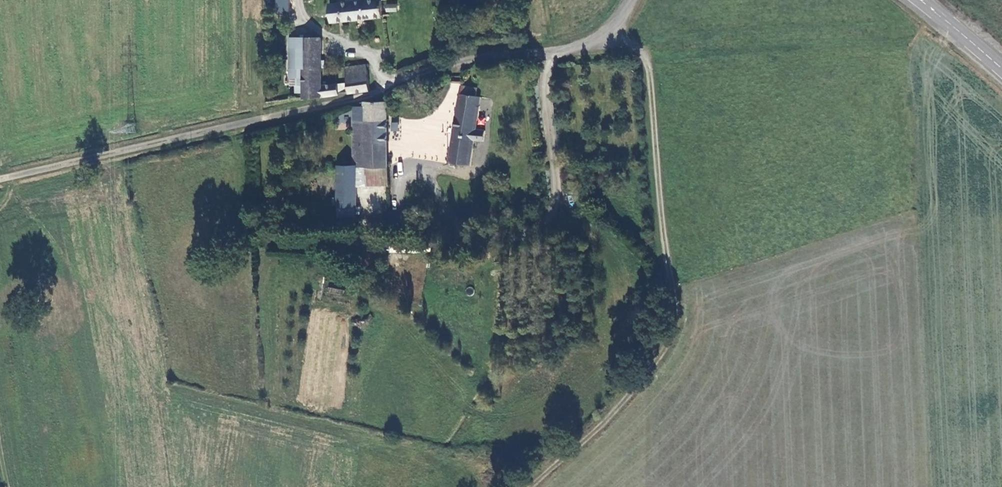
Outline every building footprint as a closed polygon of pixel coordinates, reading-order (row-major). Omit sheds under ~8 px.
[(288,13),(289,0),(274,0),(274,13),(288,13)] [(383,0),(373,0),(330,5),(332,22),(385,16),(383,0)] [(397,3),(385,3),(384,12),(397,12),(397,3)] [(288,67),(305,68),(307,38),(290,37),(288,67)] [(305,68),(304,99),(338,94),(337,85),(320,86),(320,38),(307,38),(305,68)] [(346,68),(349,93),(369,89),(365,65),(346,68)] [(461,87),(460,96),(474,98),(476,89),(461,87)] [(450,164),(471,167),(475,139),(484,141),(486,131),(476,129),(480,99),(474,98),(460,96),(450,164)] [(387,166),(387,102),(365,102),(365,106),(352,107),(353,166),(355,166),(366,166),(387,166)] [(355,183),(355,166),(353,166),(338,166),(338,205),(355,205),(355,183)] [(366,183),(366,166),(355,166),(355,183),(366,183)] [(355,205),(338,205),(338,217),(355,217),(355,205)]
